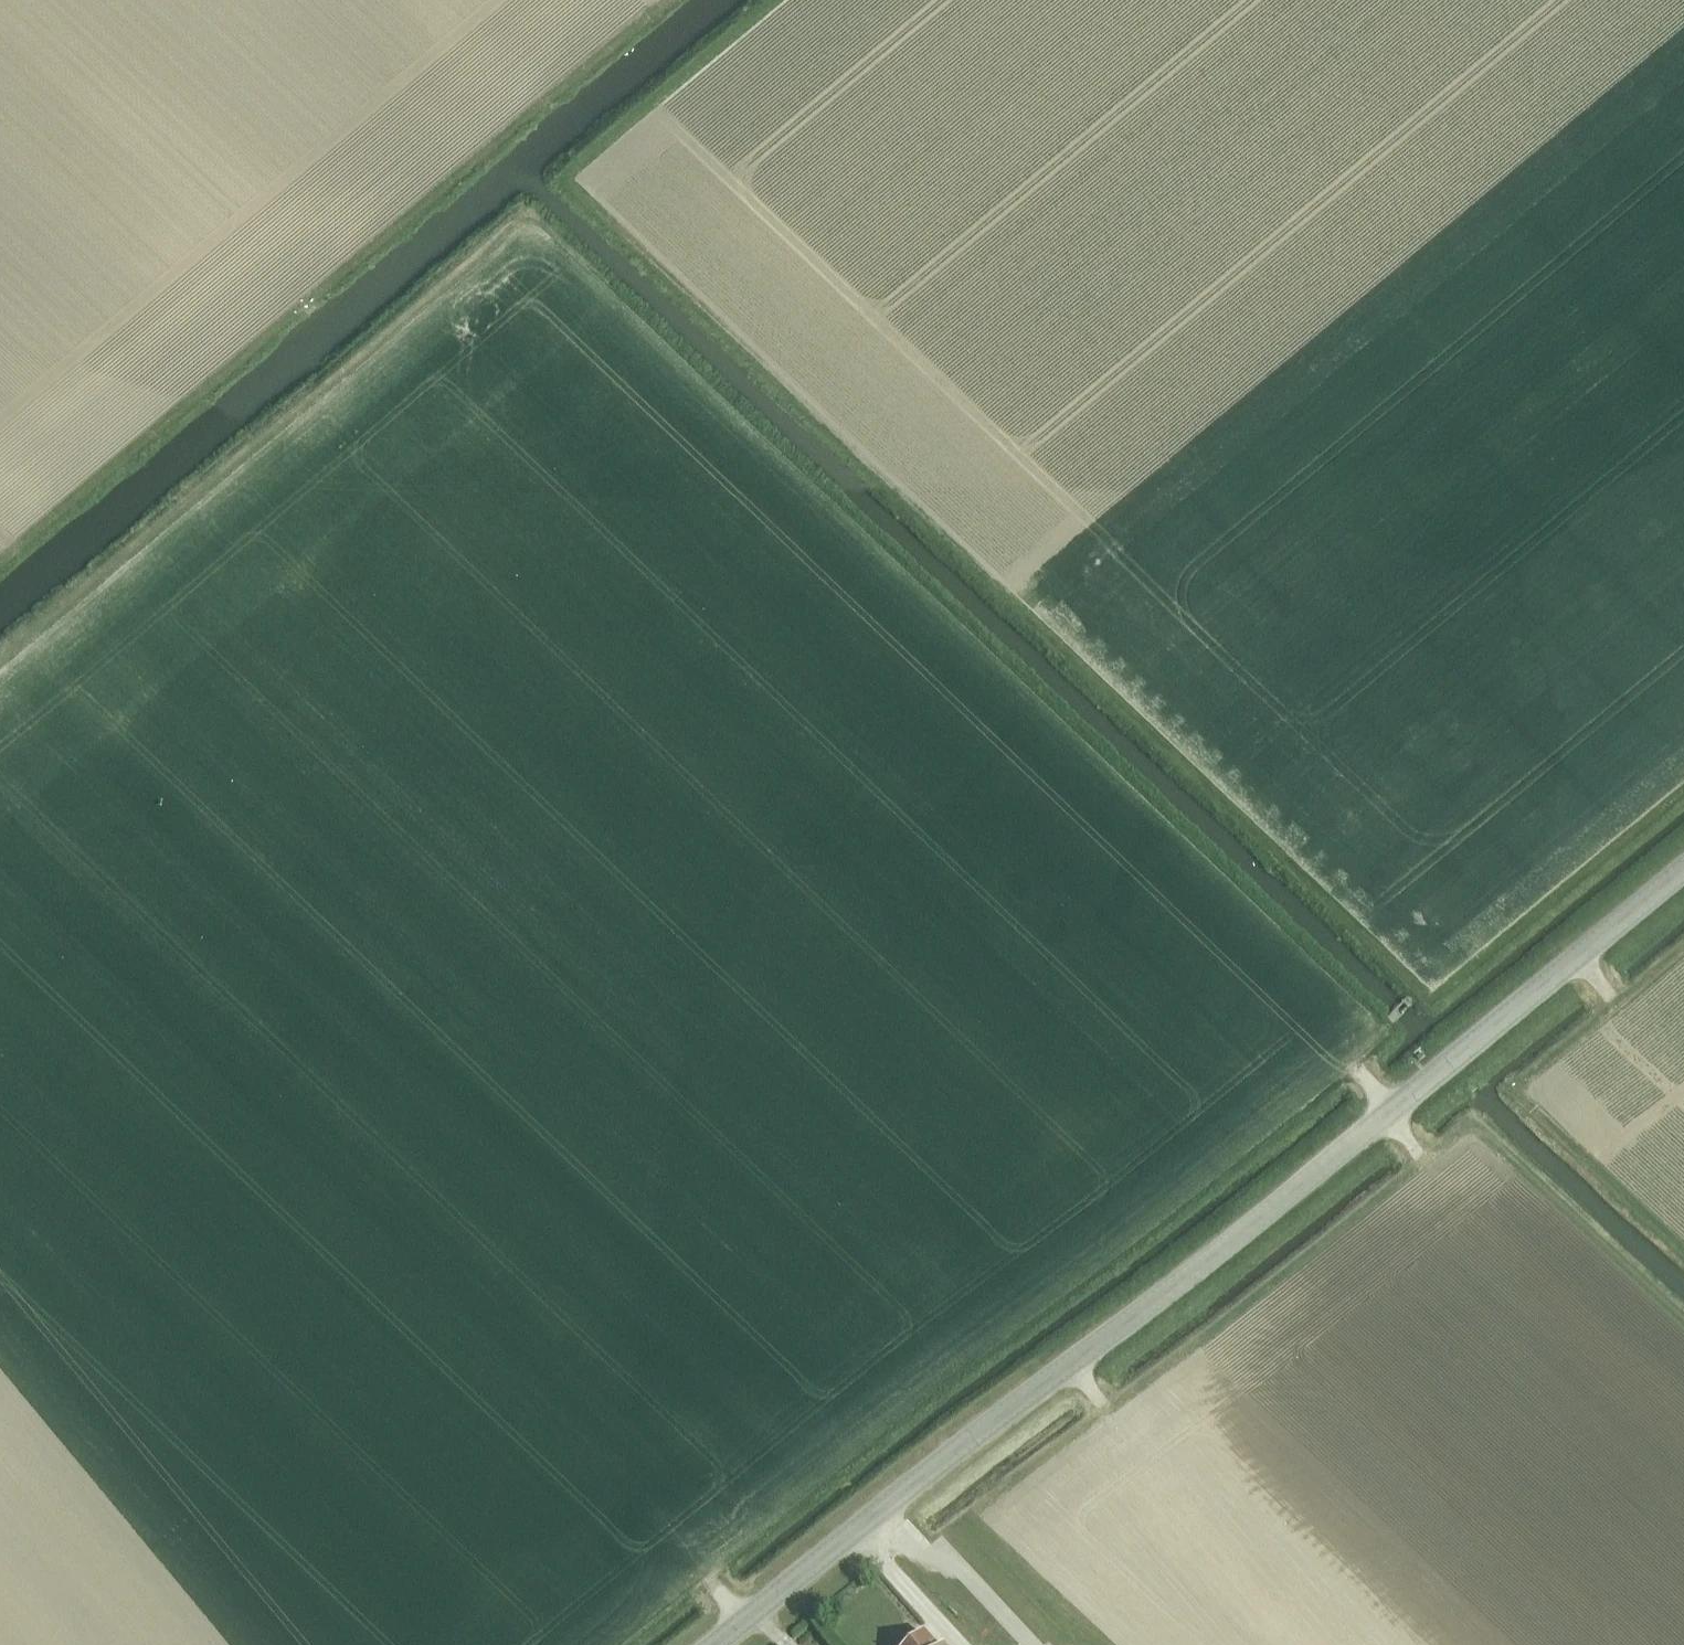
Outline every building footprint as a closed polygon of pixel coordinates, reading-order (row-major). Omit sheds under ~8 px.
[(923,1634),(911,1644),(932,1644),(923,1634)]
